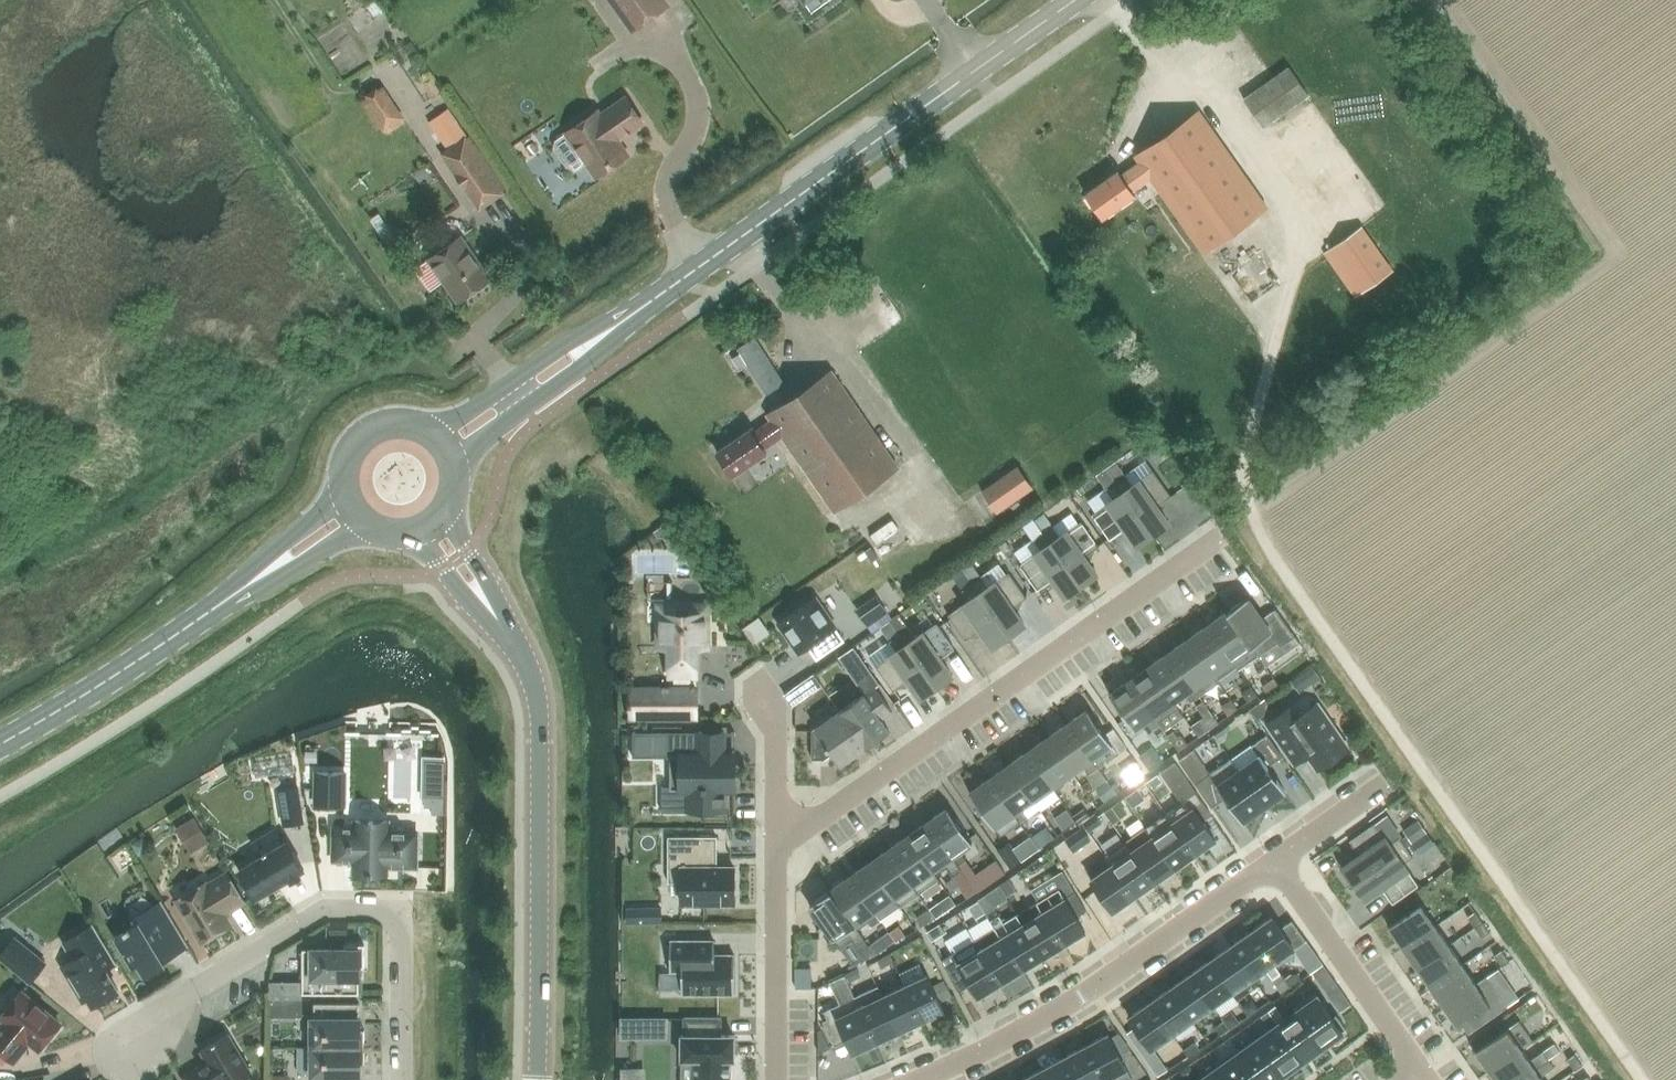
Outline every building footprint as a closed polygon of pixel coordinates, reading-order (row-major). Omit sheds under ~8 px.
[(664,0),(612,0),(633,29),(667,4),(664,0)] [(1264,128),(1309,96),(1288,66),(1243,98),(1264,128)] [(424,85),(431,97),(441,90),(433,79),(424,85)] [(627,130),(628,132),(642,122),(624,97),(599,114),(597,110),(564,133),(595,176),(627,154),(616,138),(627,130)] [(384,128),(400,117),(394,108),(378,119),(384,128)] [(1131,190),(1149,177),(1201,252),(1265,207),(1197,110),(1133,155),(1137,161),(1119,174),(1116,170),(1083,193),(1100,217),(1133,193),(1131,190)] [(503,192),(457,125),(442,136),(456,157),(449,161),(480,207),(503,192)] [(1361,226),(1324,253),(1355,297),(1393,270),(1361,226)] [(428,258),(458,299),(487,279),(457,237),(428,258)] [(1226,263),(1247,282),(1264,264),(1244,245),(1226,263)] [(755,336),(736,348),(766,394),(784,383),(755,336)] [(715,451),(732,475),(765,452),(762,449),(781,437),(832,511),(897,467),(830,370),(765,414),(769,420),(751,432),(748,428),(715,451)] [(1115,461),(1105,468),(1115,482),(1125,475),(1124,474),(1115,461)] [(1018,466),(981,491),(996,513),(1033,488),(1018,466)] [(1104,490),(1106,489),(1115,482),(1105,468),(1094,476),(1103,489),(1104,490)] [(1168,523),(1156,506),(1171,496),(1153,470),(1132,485),(1125,475),(1115,482),(1152,534),(1168,523)] [(1106,489),(1113,499),(1092,513),(1109,539),(1123,529),(1136,546),(1152,534),(1115,482),(1106,489)] [(1073,498),(1075,502),(1085,495),(1079,486),(1069,493),(1073,498)] [(1042,512),(1033,518),(1033,519),(1034,520),(1043,533),(1053,526),(1052,526),(1042,512)] [(1032,540),(1033,539),(1043,533),(1034,520),(1033,519),(1033,518),(1022,526),(1032,539),(1032,540)] [(1098,546),(1081,521),(1060,536),(1053,526),(1043,533),(1080,585),(1096,573),(1084,556),(1098,546)] [(674,535),(665,523),(653,531),(658,537),(669,538),(674,535)] [(1033,539),(1040,549),(1019,564),(1037,589),(1051,579),(1063,597),(1080,585),(1043,533),(1033,539)] [(960,569),(951,576),(961,590),(971,584),(960,569)] [(1024,624),(1012,607),(1026,597),(1008,572),(987,587),(980,577),(971,584),(1007,636),(1024,624)] [(965,640),(979,630),(991,647),(1007,636),(971,584),(961,590),(968,600),(947,615),(965,640)] [(799,653),(807,647),(816,660),(844,640),(814,597),(777,622),(799,653)] [(856,610),(867,625),(886,612),(875,597),(856,610)] [(1247,597),(1226,612),(1257,656),(1277,642),(1279,647),(1295,636),(1275,608),(1263,617),(1262,616),(1260,617),(1247,597)] [(669,676),(673,676),(673,688),(630,689),(630,700),(628,700),(628,705),(630,705),(630,716),(696,716),(695,688),(691,688),(691,676),(695,676),(695,647),(706,647),(707,604),(669,604),(669,623),(658,623),(658,647),(669,647),(669,676)] [(1226,612),(1207,625),(1236,667),(1238,670),(1257,656),(1226,612)] [(889,621),(898,634),(908,628),(898,614),(898,613),(888,620),(889,621)] [(887,638),(889,641),(898,634),(889,621),(880,627),(879,628),(887,638)] [(935,687),(951,675),(939,658),(954,648),(936,623),(915,638),(908,628),(898,634),(935,687)] [(1236,667),(1207,625),(1187,639),(1216,680),(1236,667)] [(875,666),(892,691),(907,681),(919,698),(935,687),(898,634),(889,641),(896,651),(875,666)] [(1187,639),(1168,653),(1198,696),(1218,683),(1216,680),(1187,639)] [(850,674),(864,664),(852,647),(838,657),(850,674)] [(1198,696),(1168,653),(1148,667),(1176,706),(1176,705),(1173,701),(1184,693),(1190,702),(1198,696)] [(1176,706),(1148,667),(1129,680),(1156,719),(1176,706)] [(1320,680),(1311,667),(1290,683),(1298,695),(1320,680)] [(1269,695),(1279,687),(1273,678),(1262,686),(1269,695)] [(1156,719),(1129,680),(1109,694),(1133,729),(1145,720),(1152,729),(1159,724),(1156,719)] [(879,684),(878,683),(864,693),(839,711),(864,748),(888,731),(881,719),(891,712),(875,688),(879,684)] [(1240,693),(1246,702),(1256,695),(1250,686),(1240,693)] [(1220,706),(1227,716),(1237,709),(1230,699),(1220,706)] [(1195,706),(1203,717),(1210,712),(1202,701),(1195,706)] [(1261,718),(1268,713),(1260,701),(1249,709),(1257,720),(1261,718)] [(1298,717),(1291,706),(1266,724),(1285,752),(1298,743),(1316,769),(1347,747),(1317,704),(1298,717)] [(1118,753),(1104,734),(1087,710),(1067,724),(1097,767),(1118,753)] [(864,748),(839,711),(811,730),(811,759),(824,759),(832,754),(840,764),(864,748)] [(1097,767),(1067,724),(1047,737),(1071,772),(1083,764),(1089,773),(1097,767)] [(1225,739),(1226,732),(1231,729),(1227,724),(1213,735),(1219,743),(1225,739)] [(1104,734),(1118,753),(1126,747),(1112,728),(1104,734)] [(723,733),(666,733),(666,756),(670,756),(670,786),(661,786),(661,812),(694,812),(716,812),(716,809),(720,809),(720,804),(724,804),(724,794),(720,794),(720,789),(733,789),(733,754),(723,754),(723,733)] [(1263,806),(1285,791),(1267,766),(1282,756),(1267,734),(1251,745),(1258,755),(1238,769),(1230,758),(1263,806)] [(1171,741),(1178,751),(1187,744),(1181,735),(1177,737),(1173,740),(1171,741)] [(1071,772),(1047,737),(1028,751),(1055,790),(1063,784),(1060,780),(1071,772)] [(1150,770),(1162,762),(1151,746),(1139,755),(1150,770)] [(1193,750),(1178,760),(1195,784),(1208,774),(1209,773),(1193,750)] [(1055,790),(1028,751),(1008,765),(1032,800),(1052,786),(1055,791),(1055,790)] [(1208,774),(1241,821),(1263,806),(1230,758),(1209,773),(1208,774)] [(252,765),(254,780),(293,774),(291,759),(252,765)] [(431,807),(431,814),(444,814),(445,761),(425,760),(425,793),(424,793),(424,800),(423,807),(431,807)] [(1130,784),(1144,774),(1135,761),(1121,772),(1130,784)] [(1180,802),(1186,798),(1194,792),(1174,763),(1165,769),(1160,772),(1180,802)] [(1032,800),(1008,765),(989,779),(1019,822),(1027,816),(1021,808),(1032,800)] [(347,772),(313,771),(312,806),(346,807),(347,772)] [(1019,822),(989,779),(969,793),(999,836),(1019,822)] [(1103,802),(1115,793),(1107,781),(1095,790),(1103,802)] [(276,789),(282,826),(303,823),(297,785),(276,789)] [(1135,805),(1144,799),(1137,788),(1124,797),(1131,808),(1135,805)] [(1186,798),(1180,802),(1165,813),(1194,854),(1215,839),(1186,798)] [(1126,813),(1118,802),(1104,812),(1112,823),(1126,813)] [(971,843),(947,808),(927,822),(960,870),(961,869),(958,865),(965,860),(959,851),(971,843)] [(1072,816),(1077,823),(1089,816),(1083,808),(1072,816)] [(1073,822),(1065,810),(1054,818),(1062,830),(1073,822)] [(1088,832),(1101,823),(1097,817),(1094,813),(1081,822),(1088,832)] [(1194,854),(1165,813),(1145,827),(1174,868),(1194,854)] [(190,855),(209,843),(193,817),(174,829),(190,855)] [(1417,819),(1402,830),(1411,843),(1426,832),(1417,819)] [(333,827),(333,860),(354,861),(353,873),(386,874),(387,867),(416,867),(416,832),(387,831),(387,821),(354,820),(354,828),(333,827)] [(960,870),(927,822),(907,836),(938,880),(939,879),(935,874),(946,866),(952,875),(960,870)] [(1342,867),(1353,883),(1405,847),(1399,837),(1389,844),(1374,823),(1349,841),(1359,855),(1342,867)] [(1080,848),(1090,841),(1080,827),(1064,839),(1070,847),(1074,853),(1080,848)] [(1174,868),(1145,827),(1125,841),(1153,883),(1174,868)] [(1039,848),(1052,838),(1045,828),(1031,837),(1039,848)] [(1410,844),(1418,855),(1434,844),(1426,832),(1411,843),(1410,844)] [(938,880),(907,836),(888,850),(918,893),(938,880)] [(716,837),(668,837),(668,882),(679,882),(679,903),(734,903),(734,865),(716,865),(716,837)] [(131,846),(138,858),(151,851),(143,838),(131,846)] [(254,899),(303,870),(286,841),(237,871),(254,899)] [(1104,855),(1111,865),(1133,897),(1153,883),(1125,841),(1104,855)] [(1008,843),(997,850),(1010,868),(1021,861),(1008,843)] [(1412,856),(1405,847),(1353,883),(1364,900),(1382,888),(1392,902),(1417,884),(1402,863),(1412,856)] [(918,893),(888,850),(868,863),(899,907),(918,893)] [(958,865),(961,869),(960,870),(967,880),(968,879),(967,879),(975,874),(965,860),(958,865)] [(899,907),(868,863),(849,877),(879,920),(880,920),(899,907)] [(1112,912),(1133,897),(1111,865),(1090,879),(1112,912)] [(1451,882),(1458,877),(1451,866),(1443,871),(1451,882)] [(176,900),(201,941),(229,924),(222,912),(228,908),(229,911),(244,902),(226,872),(205,884),(204,883),(176,900)] [(849,877),(829,891),(856,930),(857,929),(868,922),(871,926),(879,920),(849,877)] [(1006,896),(1016,890),(1008,879),(999,885),(998,885),(1006,896)] [(975,892),(967,880),(958,887),(966,898),(975,892)] [(1064,898),(1059,888),(1037,902),(1063,945),(1085,932),(1076,916),(1085,911),(1074,892),(1064,898)] [(856,930),(829,891),(809,905),(819,918),(813,922),(818,930),(824,925),(839,948),(852,940),(856,945),(864,940),(864,939),(857,929),(856,930)] [(977,899),(990,920),(999,915),(986,894),(977,899)] [(976,917),(984,912),(977,900),(969,906),(976,917)] [(137,922),(114,936),(132,966),(137,964),(144,976),(158,967),(159,967),(159,966),(160,966),(160,965),(160,964),(161,964),(161,963),(161,962),(161,961),(161,960),(161,959),(160,959),(159,957),(168,951),(170,955),(188,945),(161,901),(134,917),(137,922)] [(929,909),(935,918),(944,912),(937,902),(929,909)] [(1063,945),(1037,902),(1016,915),(1042,958),(1063,945)] [(1420,905),(1388,928),(1402,948),(1434,926),(1420,905)] [(646,908),(646,922),(660,922),(660,908),(646,908)] [(935,918),(928,909),(915,918),(921,926),(935,918)] [(1466,917),(1474,927),(1481,922),(1474,911),(1466,917)] [(1021,971),(1042,958),(1016,915),(1003,922),(999,915),(990,920),(995,928),(1021,971)] [(1280,928),(1271,916),(1250,931),(1279,973),(1280,972),(1274,963),(1305,940),(1291,920),(1280,928)] [(1481,938),(1489,932),(1481,922),(1474,927),(1481,938)] [(73,959),(61,966),(82,1002),(87,999),(92,1007),(117,991),(104,970),(116,963),(93,925),(71,937),(79,950),(70,955),(73,959)] [(898,925),(888,932),(894,940),(895,941),(905,935),(898,925)] [(934,939),(943,933),(938,926),(929,932),(934,939)] [(1402,948),(1416,967),(1448,945),(1434,926),(1402,948)] [(973,941),(999,983),(1021,971),(995,928),(973,941)] [(888,931),(878,938),(885,947),(885,948),(895,941),(894,940),(888,932),(888,931)] [(1250,931),(1230,945),(1253,977),(1266,968),(1272,978),(1279,973),(1250,931)] [(45,963),(14,938),(0,955),(0,958),(29,982),(45,963)] [(852,940),(839,948),(852,966),(873,954),(864,940),(856,945),(852,940)] [(681,994),(734,994),(734,955),(714,955),(714,941),(669,941),(669,971),(681,971),(681,994)] [(978,997),(999,983),(973,941),(941,960),(958,992),(970,985),(978,997)] [(358,994),(358,979),(359,979),(359,967),(364,967),(364,944),(344,944),(344,949),(302,949),(302,994),(358,994)] [(1230,945),(1210,959),(1232,992),(1237,999),(1258,985),(1253,977),(1230,945)] [(1416,967),(1430,987),(1462,965),(1448,945),(1416,967)] [(1494,956),(1501,966),(1509,961),(1501,950),(1494,956)] [(893,961),(889,954),(877,961),(881,968),(893,961)] [(1210,959),(1190,974),(1212,1006),(1232,992),(1210,959)] [(1430,987),(1443,1007),(1475,984),(1462,965),(1430,987)] [(795,968),(795,988),(811,988),(811,968),(795,968)] [(1285,991),(1290,987),(1283,978),(1279,973),(1272,978),(1280,989),(1282,992),(1285,991)] [(920,1021),(944,1010),(939,1001),(932,986),(927,974),(904,985),(920,1021)] [(1190,974),(1169,988),(1192,1020),(1212,1006),(1190,974)] [(1290,974),(1283,978),(1290,987),(1290,988),(1292,986),(1302,979),(1298,975),(1290,974)] [(852,1053),(875,1042),(854,997),(844,975),(831,981),(841,1003),(823,1011),(827,1019),(822,1021),(833,1046),(846,1040),(852,1053)] [(1506,1006),(1486,977),(1475,984),(1443,1007),(1457,1027),(1461,1025),(1467,1033),(1506,1006)] [(932,986),(939,1001),(952,995),(944,981),(932,986)] [(898,1032),(920,1021),(904,985),(881,996),(898,1032)] [(269,986),(269,999),(280,999),(280,986),(269,986)] [(854,997),(875,1042),(898,1032),(881,996),(876,986),(854,997)] [(1192,1020),(1169,988),(1149,1002),(1172,1034),(1192,1020)] [(0,1025),(0,1052),(12,1061),(24,1046),(23,1045),(28,1040),(39,1049),(60,1024),(20,992),(0,1016),(0,1017),(4,1021),(0,1025)] [(1345,1028),(1335,1014),(1331,1017),(1314,993),(1294,1007),(1297,1011),(1321,1045),(1345,1028)] [(304,999),(293,999),(293,1017),(304,1017),(304,999)] [(1242,1006),(1249,1015),(1258,1008),(1254,1002),(1252,999),(1247,1003),(1242,1006)] [(1128,1017),(1151,1049),(1172,1034),(1149,1002),(1128,1017)] [(311,1018),(310,1047),(363,1047),(364,1029),(359,1029),(359,1018),(358,1018),(358,1003),(313,1003),(313,1018),(311,1018)] [(1220,1018),(1223,1021),(1228,1029),(1233,1026),(1239,1022),(1231,1011),(1220,1018)] [(1272,1025),(1275,1022),(1271,1017),(1267,1011),(1260,1015),(1261,1016),(1265,1021),(1269,1024),(1272,1025)] [(1297,1011),(1278,1025),(1302,1059),(1321,1045),(1297,1011)] [(664,1034),(664,1017),(633,1017),(633,1034),(664,1034)] [(680,1063),(693,1064),(693,1079),(729,1079),(729,1060),(733,1060),(733,1035),(720,1035),(720,1018),(683,1017),(683,1035),(681,1035),(680,1063)] [(1214,1027),(1220,1035),(1228,1029),(1223,1021),(1214,1027)] [(1278,1025),(1258,1039),(1283,1073),(1302,1059),(1278,1025)] [(1468,1042),(1474,1051),(1496,1036),(1490,1027),(1468,1042)] [(817,1030),(818,1053),(829,1048),(820,1029),(817,1030)] [(1521,1049),(1507,1029),(1474,1051),(1488,1071),(1521,1049)] [(1085,1045),(1104,1079),(1127,1079),(1131,1078),(1119,1055),(1110,1038),(1108,1033),(1085,1045)] [(1118,1033),(1110,1038),(1119,1055),(1129,1050),(1118,1033)] [(227,1034),(200,1050),(208,1063),(200,1068),(199,1066),(182,1076),(184,1079),(241,1079),(251,1074),(227,1034)] [(1239,1053),(1258,1079),(1273,1079),(1283,1073),(1258,1039),(1239,1053)] [(1194,1042),(1182,1050),(1187,1057),(1199,1049),(1194,1042)] [(1553,1043),(1542,1051),(1548,1059),(1559,1051),(1553,1043)] [(1179,1044),(1167,1052),(1175,1064),(1187,1057),(1182,1050),(1179,1044)] [(1063,1057),(1076,1079),(1104,1079),(1085,1045),(1063,1057)] [(310,1047),(297,1047),(297,1073),(310,1073),(310,1075),(313,1076),(313,1079),(358,1079),(358,1076),(359,1076),(359,1064),(363,1065),(363,1047),(310,1047)] [(1236,1049),(1216,1062),(1219,1067),(1229,1079),(1258,1079),(1239,1053),(1236,1049)] [(1529,1060),(1521,1049),(1488,1071),(1494,1079),(1518,1079),(1548,1059),(1542,1051),(1529,1060)] [(1201,1071),(1215,1061),(1209,1051),(1194,1061),(1201,1071)] [(1566,1059),(1574,1070),(1581,1065),(1574,1054),(1566,1059)] [(1041,1069),(1047,1079),(1076,1079),(1063,1057),(1041,1069)] [(1540,1076),(1553,1067),(1548,1059),(1518,1079),(1542,1079),(1540,1076)] [(1194,1074),(1188,1065),(1179,1070),(1185,1079),(1194,1074)] [(1588,1075),(1581,1065),(1574,1070),(1581,1079),(1582,1079),(1588,1075)] [(1201,1079),(1229,1079),(1219,1067),(1201,1079)] [(1041,1069),(1020,1079),(1047,1079),(1041,1069)]
